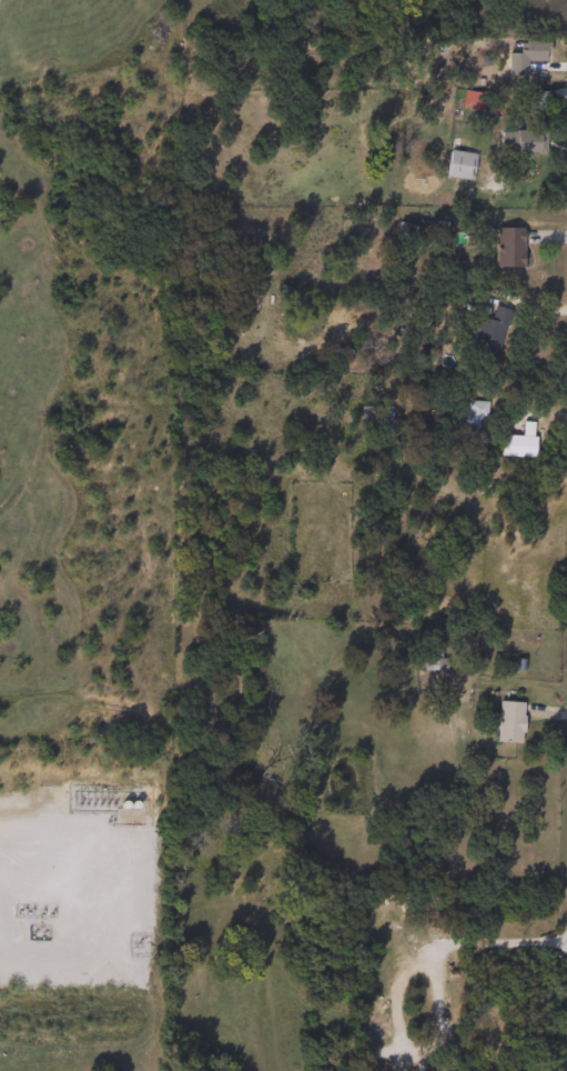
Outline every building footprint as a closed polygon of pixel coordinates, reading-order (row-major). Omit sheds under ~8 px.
[(547,42),(547,61),(524,61),(524,78),(504,78),(504,53),(516,53),(516,41),(547,42)] [(543,131),(543,152),(500,152),(500,131),(543,131)] [(474,154),(472,180),(444,177),(447,151),(474,154)] [(411,242),(391,240),(393,222),(413,224),(411,242)] [(493,267),(493,228),(520,228),(520,267),(493,267)] [(495,357),(469,352),(476,317),(488,319),(490,307),(504,309),(495,357)] [(450,441),(450,412),(464,412),(464,401),(484,401),(484,441),(450,441)] [(387,407),(387,424),(356,424),(356,407),(387,407)] [(533,436),(531,457),(496,456),(497,434),(533,436)] [(522,702),(522,743),(495,742),(495,702),(522,702)]
